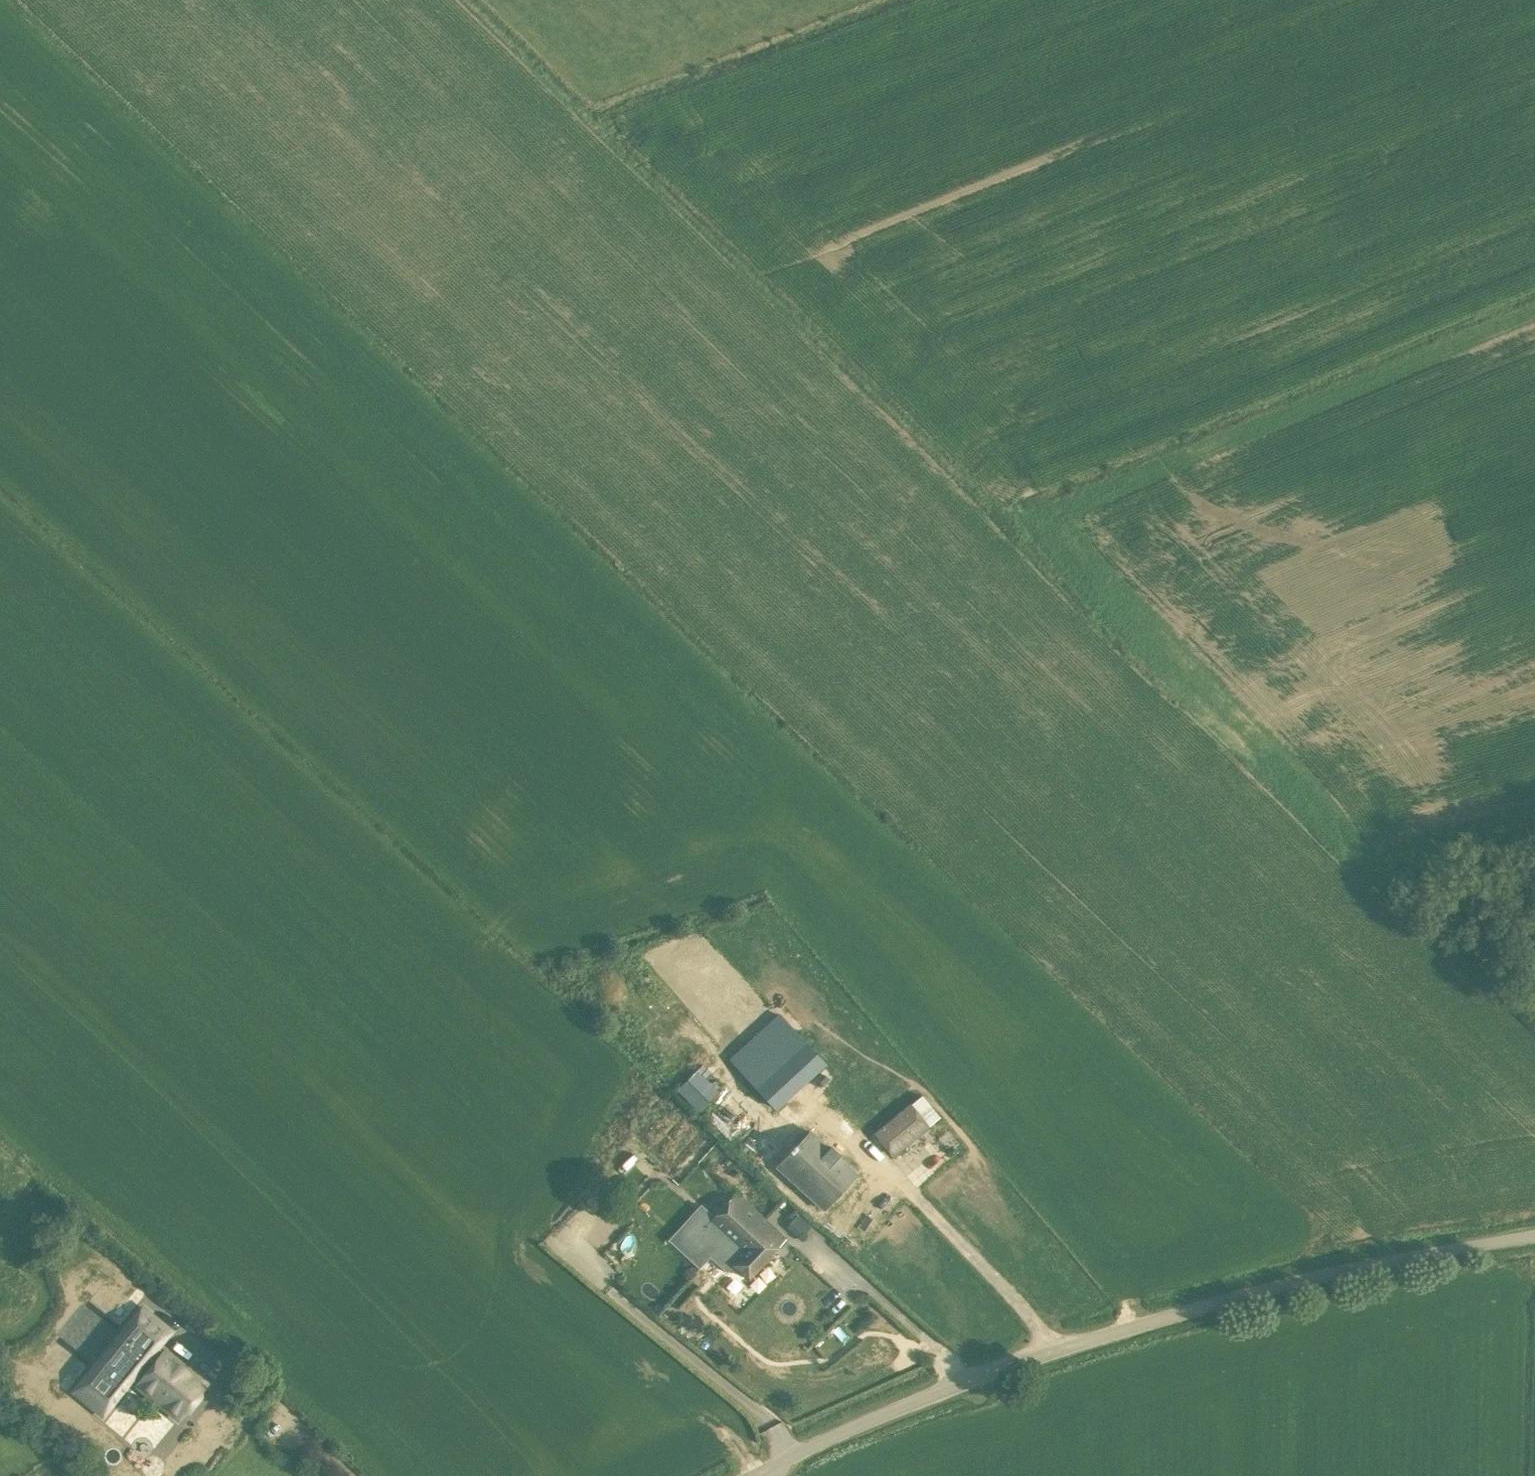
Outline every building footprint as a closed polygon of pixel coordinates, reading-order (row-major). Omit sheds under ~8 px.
[(777,1109),(826,1064),(825,1062),(854,1034),(835,1013),(805,1041),(779,1013),(731,1058),(777,1109)] [(717,1135),(740,1112),(698,1069),(674,1092),(717,1135)] [(940,1119),(922,1096),(875,1134),(894,1157),(940,1119)] [(824,1207),(856,1173),(811,1131),(779,1166),(824,1207)] [(786,1237),(737,1192),(698,1234),(731,1265),(732,1263),(749,1278),(780,1245),(779,1244),(786,1237)] [(790,1224),(803,1234),(810,1224),(798,1214),(790,1224)] [(141,1302),(129,1320),(162,1343),(174,1325),(141,1302)] [(166,1352),(141,1383),(165,1403),(168,1399),(185,1413),(205,1389),(187,1375),(190,1372),(184,1367),(184,1366),(166,1352)]
